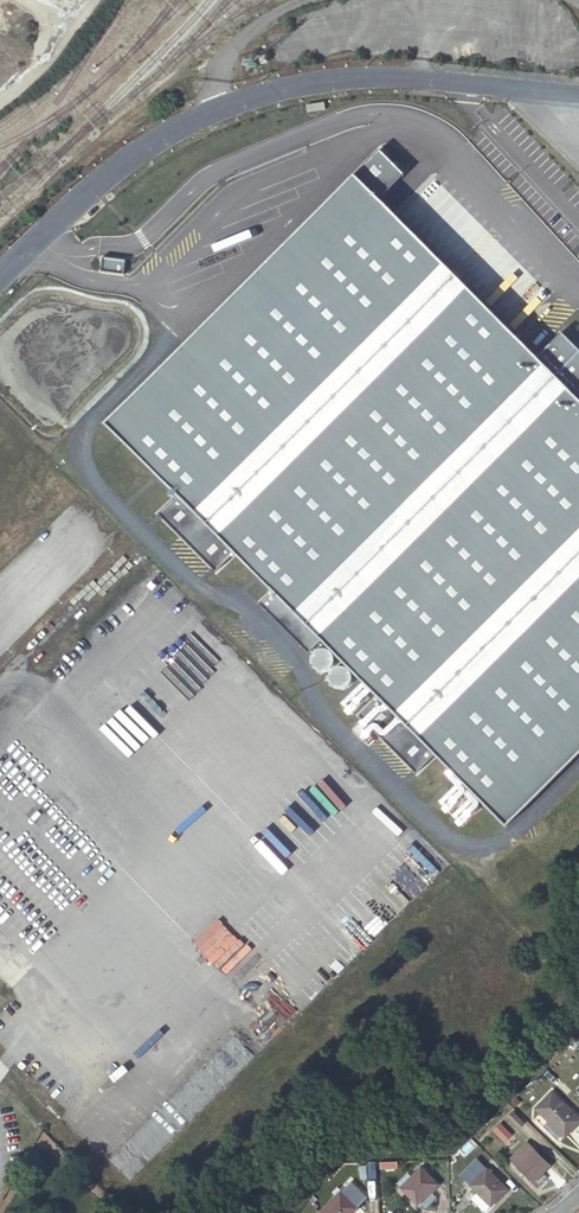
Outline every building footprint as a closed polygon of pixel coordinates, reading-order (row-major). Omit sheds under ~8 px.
[(105,423),(177,495),(158,514),(216,572),(234,553),(272,591),(259,603),(300,645),(312,632),(377,697),(358,715),(416,773),(435,755),(506,827),(578,754),(578,397),(576,394),(578,390),(578,349),(562,331),(537,355),(381,198),(405,174),(380,149),(105,423)] [(126,260),(103,257),(101,272),(124,275),(126,260)] [(330,666),(333,661),(333,657),(332,653),(329,650),(323,647),(317,648),(314,650),(311,653),(310,657),(310,661),(313,666),(316,669),(319,670),(323,670),(327,669),(330,666)] [(349,684),(351,681),(351,677),(350,671),(347,668),(344,666),(338,665),(334,666),(331,669),(329,673),(328,679),(330,682),(332,686),(336,688),(342,688),(345,687),(349,684)] [(552,1092),(536,1109),(565,1137),(578,1123),(578,1117),(552,1092)] [(513,1111),(507,1117),(518,1129),(524,1122),(513,1111)] [(492,1130),(504,1139),(510,1131),(498,1122),(492,1130)] [(527,1142),(510,1159),(533,1182),(550,1165),(527,1142)] [(477,1158),(460,1175),(477,1192),(491,1206),(508,1189),(477,1158)] [(421,1167),(401,1187),(417,1204),(438,1183),(421,1167)] [(320,1212),(321,1212),(352,1212),(357,1208),(340,1192),(320,1212)] [(491,1206),(477,1192),(472,1197),(486,1211),(491,1206)]
